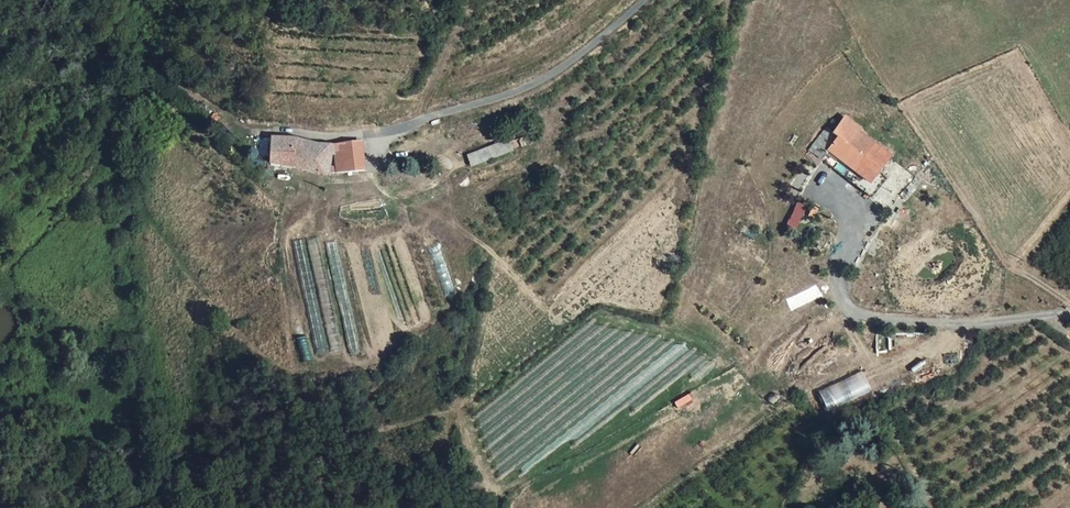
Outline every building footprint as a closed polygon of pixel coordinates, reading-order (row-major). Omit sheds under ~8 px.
[(846,161),(866,176),(875,165),(886,150),(855,125),(859,119),(844,107),(832,121),(825,117),(806,141),(820,150),(825,144),(835,153),(830,160),(841,167),(846,161)] [(505,137),(464,152),(470,166),(510,152),(505,137)] [(334,158),(354,153),(352,140),(347,140),(324,143),(323,152),(333,152),(334,158)] [(265,167),(288,169),(289,157),(302,157),(302,144),(278,143),(267,141),(265,167)] [(321,172),(323,152),(324,143),(302,144),(302,157),(289,157),(288,169),(321,172)] [(357,167),(354,153),(334,158),(337,170),(357,167)] [(881,169),(875,165),(866,176),(872,181),(881,169)] [(806,207),(798,203),(787,224),(796,228),(806,207)] [(871,392),(861,372),(819,391),(829,411),(871,392)]
